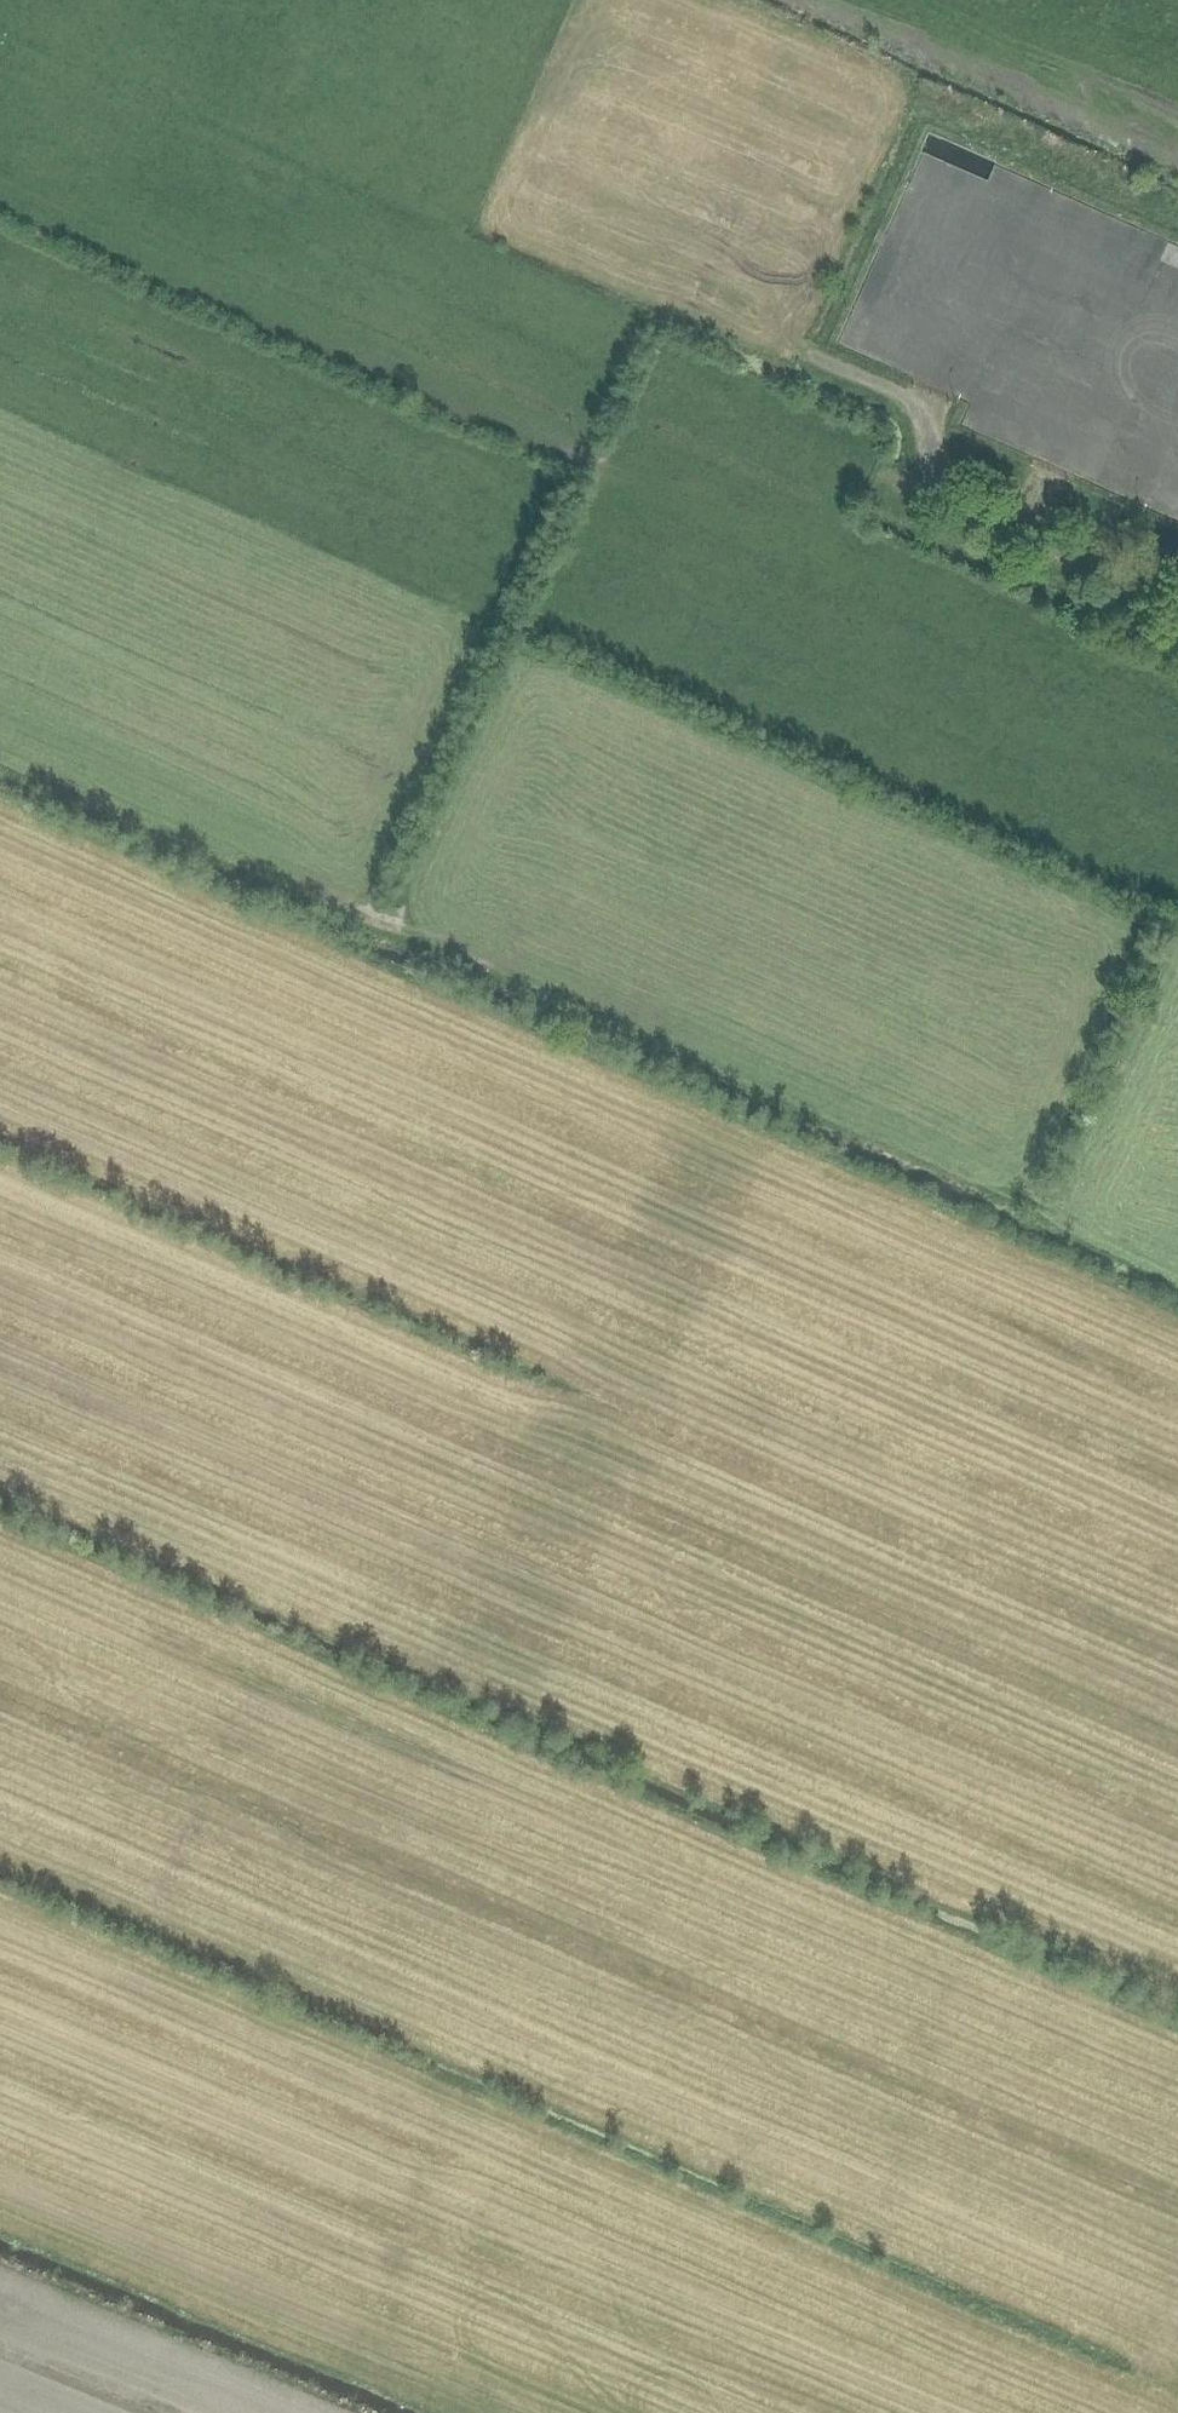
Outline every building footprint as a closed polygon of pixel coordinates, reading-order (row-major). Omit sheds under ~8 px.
[(1024,211),(1034,177),(993,164),(990,174),(923,154),(914,182),(976,201),(977,197),(1024,211)]
